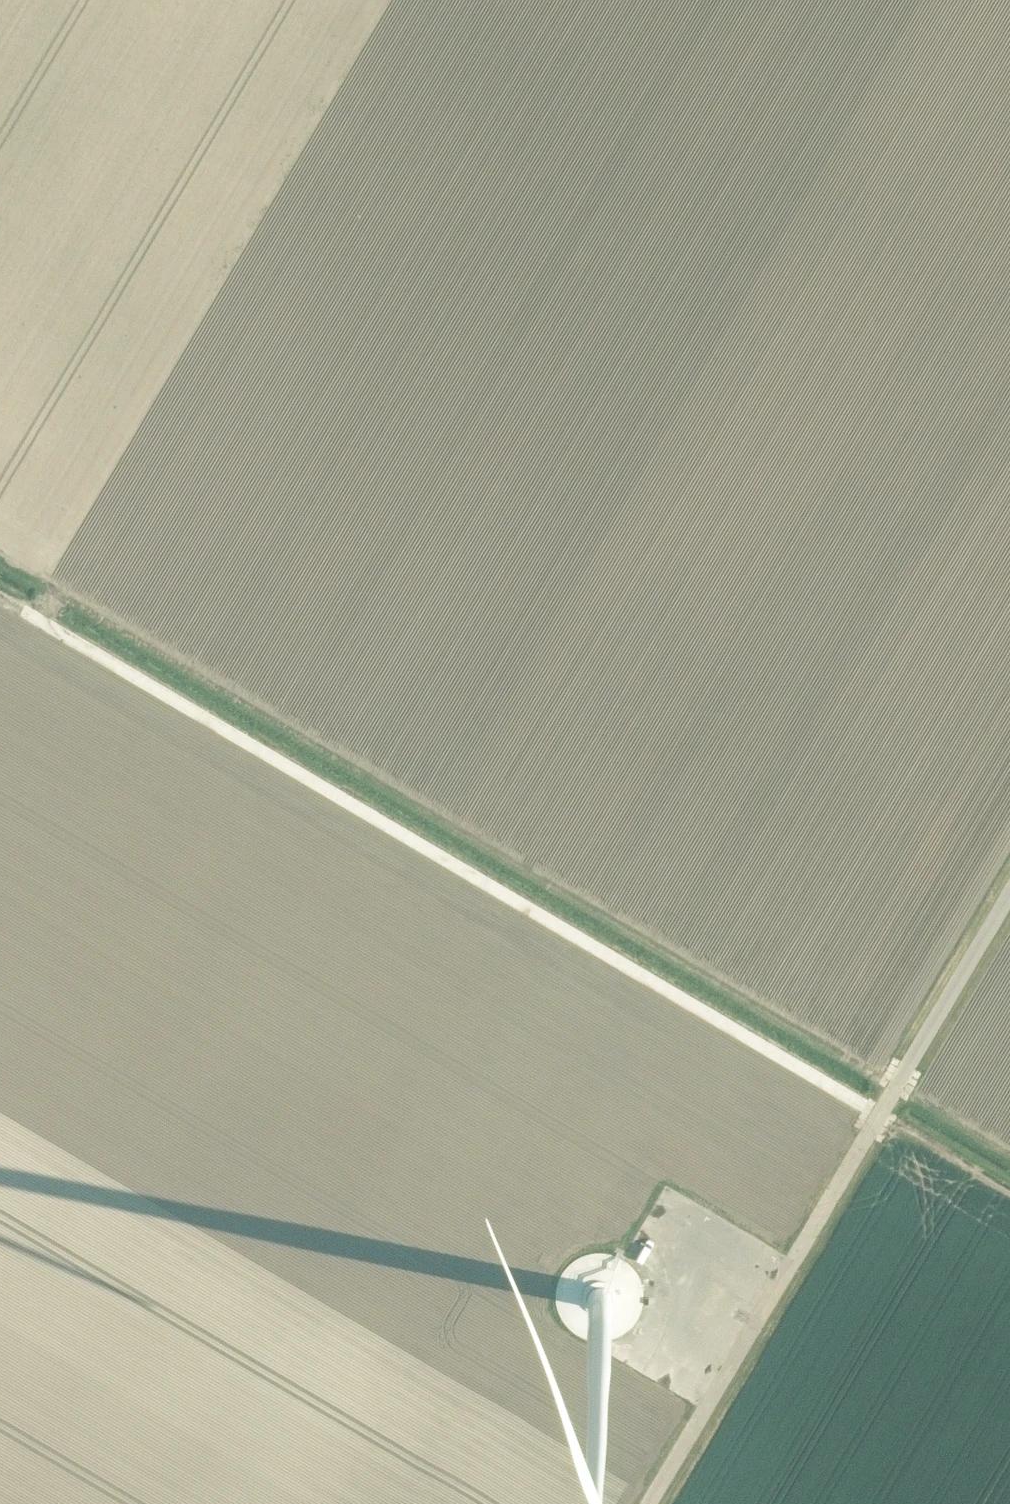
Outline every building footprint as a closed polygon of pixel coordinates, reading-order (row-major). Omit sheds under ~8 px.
[(586,1293),(586,1295),(586,1297),(587,1299),(587,1300),(588,1302),(589,1304),(591,1305),(593,1306),(594,1306),(596,1307),(598,1307),(600,1307),(602,1306),(604,1306),(605,1305),(607,1304),(608,1302),(609,1300),(610,1299),(610,1297),(610,1295),(610,1293),(610,1291),(609,1289),(608,1288),(607,1286),(605,1285),(604,1284),(602,1283),(600,1283),(598,1283),(596,1283),(594,1283),(593,1284),(591,1285),(589,1286),(588,1288),(587,1289),(586,1291),(586,1293)]
